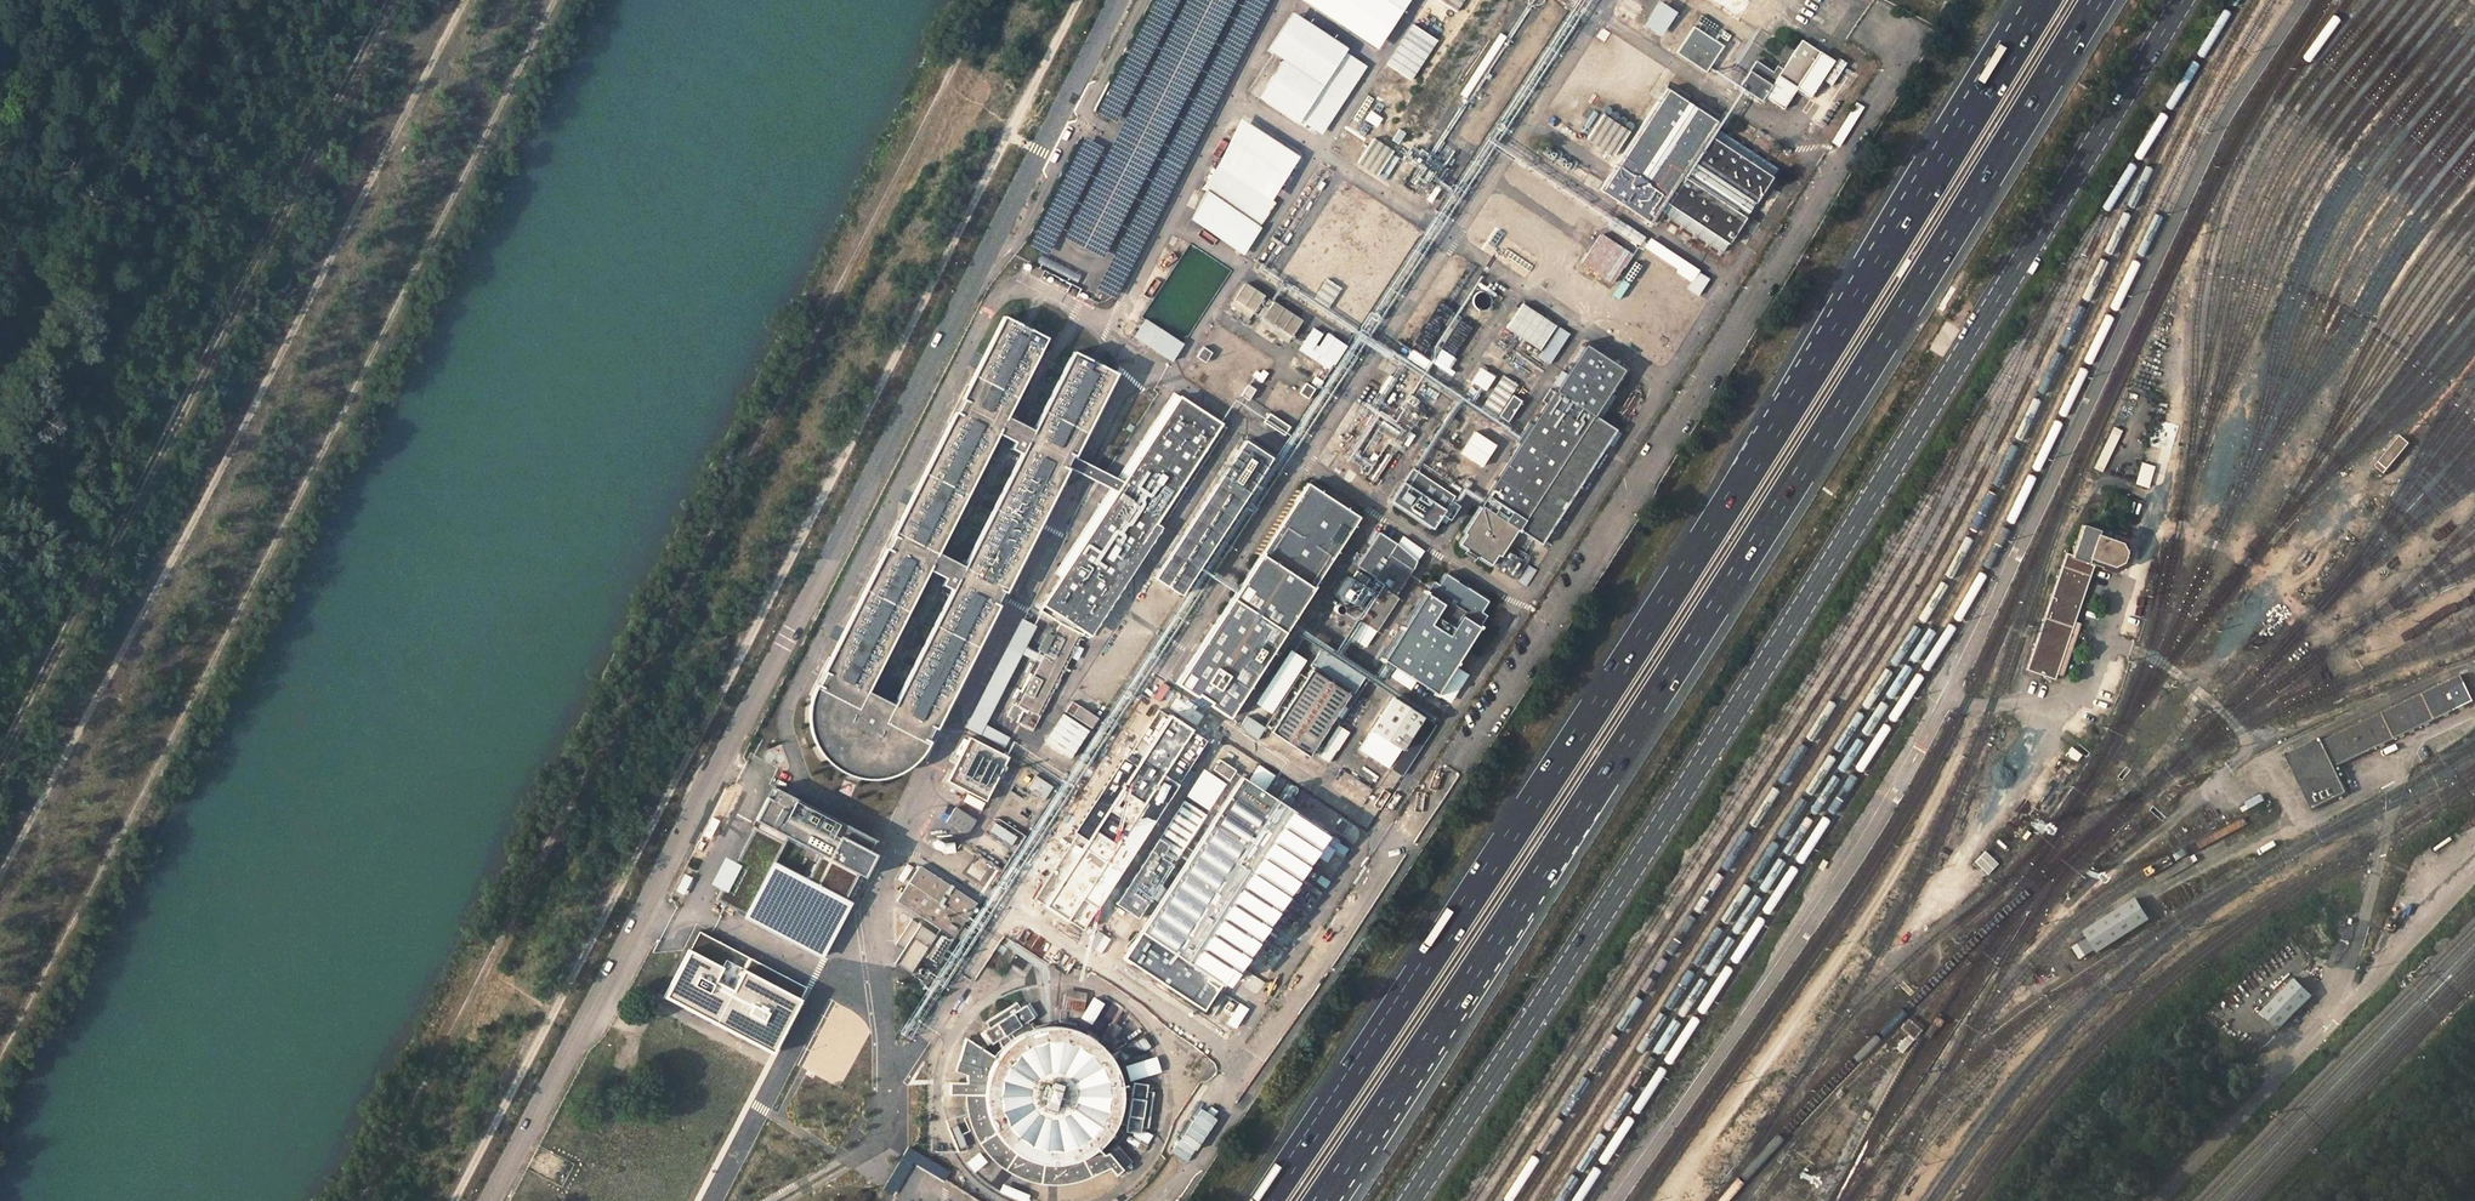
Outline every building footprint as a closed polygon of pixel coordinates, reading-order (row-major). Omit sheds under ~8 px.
[(1374,52),(1411,0),(1295,0),(1374,52)] [(1353,52),(1296,14),(1270,52),(1286,62),(1261,99),(1302,126),(1304,122),(1325,136),(1347,102),(1370,68),(1351,55),(1353,52)] [(1693,31),(1675,55),(1703,73),(1719,50),(1693,31)] [(1777,63),(1774,67),(1770,73),(1754,63),(1742,81),(1785,108),(1798,89),(1811,96),(1835,61),(1823,53),(1815,47),(1803,40),(1794,51),(1784,46),(1779,52),(1790,59),(1784,68),(1777,63)] [(1820,40),(1815,47),(1823,53),(1828,45),(1820,40)] [(1672,205),(1733,247),(1776,184),(1715,142),(1727,125),(1672,91),(1639,140),(1604,121),(1587,145),(1622,168),(1607,193),(1657,228),(1672,205)] [(1194,218),(1245,255),(1277,201),(1274,199),(1301,155),(1243,116),(1220,163),(1204,186),(1208,190),(1194,218)] [(1583,269),(1613,291),(1633,264),(1601,242),(1583,269)] [(1185,345),(1147,322),(1137,339),(1175,362),(1185,345)] [(1036,361),(995,339),(802,706),(843,729),(1036,361)] [(1592,344),(1463,543),(1498,566),(1523,528),(1547,544),(1621,430),(1600,417),(1631,370),(1592,344)] [(1413,351),(1408,359),(1428,372),(1433,364),(1413,351)] [(1436,359),(1433,364),(1454,378),(1456,374),(1436,359)] [(870,745),(1063,375),(1036,361),(843,729),(870,745)] [(908,768),(1105,397),(1063,375),(870,745),(908,768)] [(1396,383),(1386,396),(1393,401),(1402,387),(1396,383)] [(1064,624),(1087,636),(1169,517),(1165,512),(1225,427),(1171,396),(1035,609),(1059,622),(1064,624)] [(1410,396),(1405,404),(1413,409),(1418,401),(1410,396)] [(1234,435),(1146,570),(1174,588),(1267,456),(1234,435)] [(2401,436),(2375,467),(2385,475),(2410,444),(2401,436)] [(1388,454),(1372,478),(1377,482),(1394,458),(1388,454)] [(2148,488),(2154,466),(2141,462),(2134,484),(2148,488)] [(1414,469),(1395,498),(1436,526),(1456,498),(1414,469)] [(1351,516),(1305,485),(1172,683),(1222,715),(1351,516)] [(2126,516),(2122,524),(2130,527),(2133,519),(2126,516)] [(2066,553),(2026,670),(2054,680),(2094,565),(2119,574),(2130,542),(2082,525),(2071,555),(2066,553)] [(1385,584),(1362,621),(1377,630),(1378,631),(1399,598),(1396,597),(1414,569),(1390,553),(1397,543),(1379,531),(1357,565),(1385,584)] [(1430,592),(1387,660),(1441,695),(1485,626),(1482,624),(1488,615),(1483,612),(1490,601),(1446,574),(1439,585),(1434,581),(1428,591),(1430,592)] [(1377,630),(1362,621),(1357,628),(1372,638),(1377,630)] [(1015,702),(1020,704),(1048,652),(1064,624),(1059,622),(1043,649),(1015,702)] [(1020,704),(1013,718),(1023,724),(1022,726),(1035,732),(1087,636),(1064,624),(1048,652),(1020,704)] [(1287,651),(1251,707),(1268,717),(1303,664),(1287,651)] [(1362,682),(1317,653),(1308,668),(1311,671),(1269,733),(1306,758),(1346,693),(1350,696),(1362,682)] [(2455,678),(2468,704),(2474,701),(2462,674),(2455,678)] [(2321,738),(2287,754),(2312,809),(2348,792),(2335,766),(2468,704),(2455,678),(2323,741),(2321,738)] [(1395,699),(1361,749),(1387,767),(1422,717),(1395,699)] [(899,774),(908,768),(870,745),(843,729),(802,706),(802,708),(801,719),(801,728),(803,738),(806,746),(811,755),(817,762),(825,770),(833,776),(843,780),(850,782),(859,784),(871,784),(882,782),(889,780),(899,774)] [(1073,706),(1068,716),(1094,732),(1101,721),(1073,706)] [(1074,761),(1094,732),(1068,716),(1063,713),(1042,741),(1074,761)] [(1007,762),(967,743),(947,785),(983,804),(1007,762)] [(1038,777),(1029,790),(1046,801),(1054,788),(1038,777)] [(1243,778),(1124,957),(1159,980),(1156,986),(1166,994),(1170,988),(1206,1010),(1324,830),(1243,778)] [(875,841),(778,789),(772,800),(768,798),(756,820),(758,821),(736,863),(724,856),(710,884),(721,890),(716,900),(823,957),(852,902),(844,898),(857,873),(866,878),(878,855),(870,851),(875,841)] [(1186,798),(1117,902),(1138,917),(1208,813),(1186,798)] [(959,807),(949,822),(969,836),(979,821),(959,807)] [(1976,864),(1990,872),(1996,861),(1981,854),(1976,864)] [(922,867),(899,902),(956,939),(979,903),(922,867)] [(908,869),(902,879),(908,883),(914,873),(908,869)] [(2136,899),(2086,931),(2090,938),(2097,949),(2099,952),(2150,920),(2136,899)] [(901,926),(896,934),(904,941),(910,932),(901,926)] [(2323,926),(2318,931),(2328,941),(2333,936),(2323,926)] [(2310,927),(2297,938),(2303,945),(2316,933),(2310,927)] [(741,964),(799,994),(804,984),(694,928),(684,947),(719,966),(715,974),(731,981),(741,964)] [(2097,949),(2090,938),(2073,949),(2081,959),(2097,949)] [(907,944),(903,952),(911,957),(916,950),(907,944)] [(656,990),(774,1053),(802,996),(799,994),(741,964),(731,981),(715,974),(719,966),(684,947),(682,945),(656,990)] [(2294,980),(2263,1012),(2281,1029),(2312,997),(2296,982),(2295,980),(2294,980)] [(1228,996),(1219,1008),(1240,1022),(1249,1009),(1228,996)] [(967,1082),(953,1082),(953,1096),(969,1096),(969,1105),(971,1115),(973,1123),(977,1132),(981,1140),(986,1148),(992,1155),(999,1162),(1006,1167),(1014,1172),(1022,1176),(1031,1180),(1040,1182),(1049,1183),(1059,1183),(1068,1183),(1077,1181),(1086,1178),(1095,1175),(1103,1171),(1111,1165),(1118,1174),(1126,1168),(1112,1151),(1108,1154),(1102,1147),(1111,1136),(1116,1127),(1120,1120),(1129,1121),(1127,1131),(1143,1134),(1143,1127),(1150,1128),(1157,1093),(1149,1092),(1150,1085),(1135,1083),(1134,1092),(1123,1091),(1121,1079),(1116,1067),(1110,1056),(1106,1052),(1097,1043),(1087,1036),(1081,1034),(1075,1031),(1063,1029),(1051,1028),(1045,1028),(1039,1029),(1033,1031),(1027,1023),(1036,1017),(1028,1005),(1022,1008),(1018,1002),(987,1021),(991,1029),(987,1032),(995,1044),(1005,1037),(1010,1045),(1004,1050),(1000,1055),(967,1036),(957,1069),(968,1073),(967,1082)] [(1908,1018),(1900,1028),(1914,1039),(1922,1030),(1908,1018)] [(959,1125),(952,1129),(961,1149),(968,1145),(959,1125)]
